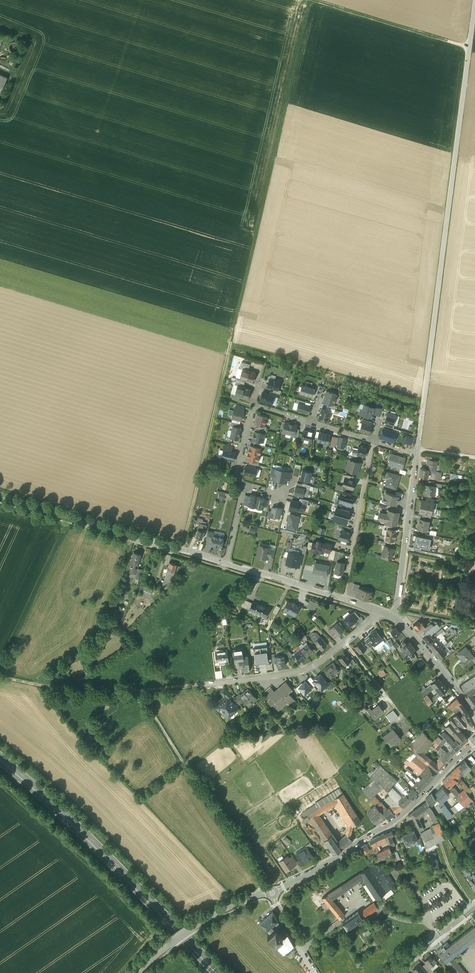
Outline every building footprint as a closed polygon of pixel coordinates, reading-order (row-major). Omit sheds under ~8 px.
[(19,49),(19,47),(19,45),(18,43),(16,42),(14,42),(12,42),(10,44),(9,45),(9,47),(9,49),(10,51),(12,52),(14,52),(16,52),(18,51),(19,49)] [(250,364),(242,361),(240,368),(242,369),(242,368),(248,370),(250,364)] [(248,370),(242,368),(242,369),(240,378),(245,380),(253,382),(256,373),(248,370)] [(275,378),(275,380),(270,378),(268,385),(269,386),(269,387),(274,389),(278,390),(281,380),(275,378)] [(243,387),(237,385),(235,395),(239,396),(248,399),(251,389),(243,387)] [(315,389),(302,385),(300,393),(312,397),(315,389)] [(336,394),(327,391),(324,402),(327,403),(333,405),(334,401),(335,402),(336,398),(335,398),(336,394)] [(269,394),(263,392),(260,401),(271,404),(274,396),(274,395),(269,394)] [(305,405),(299,403),(297,410),(308,413),(310,406),(305,405)] [(376,408),(364,404),(363,409),(361,409),(359,414),(366,416),(370,417),(371,413),(374,414),(376,408)] [(382,408),(376,406),(376,408),(374,414),(379,416),(382,408)] [(243,410),(235,409),(235,408),(234,408),(234,411),(233,412),(232,414),(233,415),(232,418),(241,420),(244,410),(243,410)] [(325,410),(322,409),(319,418),(327,421),(328,418),(329,418),(330,415),(329,415),(330,412),(330,411),(325,410)] [(396,415),(388,412),(385,422),(386,422),(393,424),(396,415)] [(261,415),(257,414),(255,424),(259,425),(265,426),(265,424),(266,423),(266,422),(266,420),(266,419),(267,417),(266,416),(265,415),(264,415),(263,415),(261,415)] [(295,425),(285,422),(284,429),(283,432),(294,435),(295,429),(296,426),(295,425)] [(370,425),(362,422),(360,431),(369,433),(372,425),(370,424),(370,425)] [(239,427),(233,426),(230,437),(234,438),(234,439),(235,439),(238,439),(241,428),(239,427)] [(396,432),(383,428),(381,437),(394,441),(396,432)] [(308,431),(304,430),(303,434),(301,441),(305,442),(307,440),(311,441),(313,433),(312,432),(312,431),(308,431)] [(255,431),(254,434),(253,437),(253,440),(263,442),(265,434),(263,433),(255,431)] [(330,435),(319,432),(317,442),(328,444),(330,435)] [(337,446),(339,438),(332,436),(331,445),(337,446)] [(345,438),(339,437),(339,438),(337,446),(340,447),(340,448),(344,449),(345,445),(344,445),(345,438)] [(364,446),(361,445),(360,447),(358,446),(358,450),(357,454),(358,455),(365,456),(367,448),(364,447),(364,446)] [(253,446),(250,446),(248,452),(259,455),(261,448),(253,446)] [(231,452),(224,450),(222,457),(226,458),(227,459),(229,460),(230,459),(234,460),(235,453),(231,452)] [(259,455),(248,452),(247,459),(250,460),(258,462),(259,455)] [(405,458),(392,454),(389,464),(402,468),(405,458)] [(350,460),(349,459),(347,466),(350,467),(349,471),(357,473),(358,469),(360,463),(350,460)] [(432,460),(428,459),(428,460),(426,469),(429,470),(436,470),(437,461),(432,460)] [(248,467),(246,466),(244,473),(249,475),(250,475),(251,476),(252,475),(255,476),(257,469),(255,468),(248,467)] [(282,470),(275,468),(273,476),(272,479),(279,481),(282,470)] [(426,469),(420,468),(419,476),(428,477),(429,472),(429,470),(426,469)] [(289,472),(282,470),(279,481),(286,482),(289,472)] [(311,472),(303,470),(301,480),(309,482),(311,472)] [(400,476),(387,472),(386,478),(387,478),(385,485),(395,488),(397,481),(398,481),(400,476)] [(345,478),(343,486),(346,487),(352,489),(355,481),(353,480),(345,478)] [(432,486),(425,485),(425,487),(424,487),(424,490),(424,494),(426,494),(426,495),(430,495),(435,495),(436,487),(436,486),(432,486)] [(301,488),(296,487),(294,494),(303,496),(304,489),(301,488)] [(395,495),(385,492),(384,496),(385,496),(383,501),(387,502),(396,505),(399,496),(395,495)] [(258,496),(251,495),(250,497),(248,505),(255,507),(258,496)] [(265,498),(258,496),(255,507),(263,509),(263,505),(265,500),(265,498)] [(339,496),(337,502),(351,506),(353,500),(346,498),(339,496)] [(299,502),(291,500),(289,508),(303,512),(305,505),(305,504),(299,503),(299,502)] [(433,502),(426,501),(422,500),(420,506),(432,509),(433,502)] [(275,507),(272,506),(271,511),(270,516),(274,518),(276,517),(280,518),(282,508),(276,506),(275,507)] [(432,509),(420,506),(419,513),(423,513),(431,515),(432,509)] [(336,508),(335,513),(348,517),(350,512),(341,509),(336,508)] [(394,511),(388,510),(387,514),(380,512),(379,520),(386,521),(386,523),(396,525),(397,525),(399,513),(394,512),(394,511)] [(346,523),(348,517),(335,513),(333,519),(337,520),(346,523)] [(299,517),(290,515),(287,528),(296,530),(299,517)] [(429,521),(420,519),(418,529),(427,531),(429,521)] [(205,524),(200,523),(199,524),(195,537),(202,539),(206,525),(205,524)] [(388,529),(386,539),(389,540),(394,541),(396,531),(395,531),(388,529)] [(346,531),(344,530),(344,531),(341,531),(337,530),(335,537),(338,539),(342,540),(347,541),(349,533),(346,532),(346,531)] [(214,532),(207,531),(206,539),(211,540),(213,535),(214,532)] [(213,535),(211,540),(210,545),(214,546),(215,547),(216,547),(217,546),(221,547),(223,538),(213,535)] [(431,539),(431,538),(425,537),(416,535),(414,544),(420,545),(420,547),(422,547),(429,549),(431,539)] [(321,550),(322,544),(320,544),(321,541),(317,540),(316,543),(313,542),(312,543),(311,549),(311,550),(320,552),(321,550)] [(322,544),(321,550),(325,551),(325,550),(330,551),(331,549),(332,544),(326,542),(325,543),(322,543),(322,544)] [(264,546),(261,545),(259,547),(257,556),(266,559),(267,557),(269,549),(269,548),(264,547),(264,546)] [(394,549),(386,546),(385,550),(384,550),(382,555),(389,558),(391,558),(394,549)] [(275,550),(269,549),(267,557),(273,559),(275,550)] [(343,553),(335,551),(333,560),(336,561),(337,561),(341,562),(343,553)] [(141,554),(134,552),(131,560),(138,562),(141,554)] [(302,555),(289,552),(286,564),(291,565),(292,564),(299,566),(302,555)] [(138,562),(131,560),(129,566),(137,568),(138,562)] [(177,564),(169,562),(168,566),(167,566),(166,569),(167,569),(165,579),(171,581),(172,581),(175,570),(175,569),(177,564)] [(313,573),(328,576),(330,566),(315,563),(313,573)] [(344,566),(336,564),(334,572),(342,574),(344,566)] [(135,573),(128,571),(127,575),(138,579),(143,569),(137,568),(135,573)] [(153,588),(145,584),(141,595),(149,598),(153,588)] [(359,588),(358,591),(357,592),(359,593),(358,596),(361,597),(362,598),(364,599),(365,599),(370,600),(373,592),(359,588)] [(258,604),(253,602),(253,601),(252,603),(249,610),(258,613),(261,605),(258,603),(258,604)] [(300,606),(288,601),(283,610),(289,613),(289,612),(292,614),(295,613),(296,610),(297,611),(300,606)] [(318,604),(311,601),(307,607),(314,611),(318,604)] [(265,607),(261,605),(258,613),(262,615),(263,614),(266,616),(269,608),(265,607)] [(343,619),(349,626),(357,620),(352,615),(350,613),(343,619)] [(325,626),(317,618),(314,620),(322,628),(325,626)] [(420,623),(419,621),(413,625),(415,627),(418,632),(423,629),(425,632),(434,625),(432,623),(430,623),(425,626),(422,622),(420,623)] [(434,625),(425,632),(427,634),(423,638),(427,643),(433,638),(432,637),(431,636),(432,634),(431,633),(440,626),(437,622),(434,625)] [(337,623),(330,629),(332,632),(331,633),(335,638),(345,630),(341,625),(340,626),(337,623)] [(395,627),(390,632),(392,634),(391,635),(393,637),(395,639),(401,633),(395,627)] [(383,640),(375,630),(369,635),(373,640),(371,642),(374,646),(383,640)] [(307,638),(302,632),(299,635),(304,641),(307,638)] [(438,634),(434,637),(438,642),(440,640),(443,638),(444,637),(441,633),(438,634)] [(315,635),(311,638),(321,650),(327,645),(320,637),(318,639),(315,635)] [(433,638),(427,643),(431,648),(438,642),(434,637),(433,638)] [(361,642),(354,647),(360,654),(363,651),(366,649),(364,645),(361,642)] [(438,642),(431,648),(435,652),(442,647),(438,642)] [(372,650),(366,643),(364,645),(366,649),(368,652),(369,652),(372,650)] [(409,643),(404,647),(403,646),(400,648),(402,650),(403,652),(402,653),(405,657),(412,651),(414,649),(409,643)] [(309,645),(308,644),(301,649),(307,656),(313,651),(311,648),(312,647),(310,645),(309,645)] [(268,654),(267,646),(253,648),(254,655),(255,664),(269,662),(268,654)] [(442,647),(435,652),(440,659),(447,653),(443,649),(442,647)] [(474,657),(465,647),(457,654),(462,660),(460,663),(463,666),(471,659),(472,659),(474,657)] [(248,655),(243,656),(242,648),(233,649),(235,664),(239,663),(240,671),(250,670),(248,655)] [(301,649),(295,655),(296,657),(295,658),(297,660),(298,659),(300,661),(307,656),(301,649)] [(227,650),(215,651),(216,657),(218,657),(219,665),(229,664),(227,650)] [(345,654),(339,659),(344,666),(351,661),(345,654)] [(284,656),(278,656),(279,658),(275,658),(275,663),(277,663),(277,667),(285,666),(284,656)] [(333,663),(324,670),(331,678),(339,671),(333,663)] [(382,678),(387,674),(384,669),(378,673),(382,678)] [(315,679),(313,681),(316,684),(322,690),(328,684),(320,675),(318,677),(317,676),(315,678),(315,679)] [(459,687),(467,697),(471,695),(471,696),(472,695),(474,693),(474,676),(459,687)] [(314,686),(316,684),(313,681),(310,677),(308,680),(311,683),(314,686)] [(436,681),(435,680),(433,682),(434,683),(431,685),(432,686),(426,690),(426,691),(428,693),(434,688),(441,682),(438,679),(436,681)] [(343,681),(338,684),(342,689),(347,685),(343,681)] [(300,684),(295,689),(299,693),(301,691),(305,695),(311,689),(308,685),(305,682),(301,685),(300,684)] [(441,682),(434,688),(438,693),(430,700),(432,702),(433,701),(437,698),(440,695),(447,690),(441,682)] [(286,683),(274,693),(270,688),(265,693),(270,699),(268,701),(271,705),(273,704),(278,710),(287,702),(291,706),(297,701),(290,693),(289,694),(288,693),(292,689),(286,683)] [(311,683),(308,685),(311,689),(315,692),(317,690),(314,686),(311,683)] [(426,690),(423,686),(419,690),(423,697),(426,695),(428,693),(426,691),(426,690)] [(231,696),(224,689),(220,692),(224,697),(225,696),(227,697),(228,697),(229,698),(231,696)] [(248,689),(242,694),(243,694),(241,696),(245,700),(244,701),(247,705),(251,701),(252,702),(257,698),(248,689)] [(241,696),(240,694),(236,697),(241,703),(244,701),(245,700),(241,696)] [(429,698),(426,695),(423,697),(428,705),(429,705),(432,702),(430,700),(429,698)] [(229,698),(228,697),(227,697),(216,708),(218,710),(220,708),(221,710),(221,711),(222,712),(223,713),(224,713),(225,712),(227,713),(225,715),(227,718),(230,715),(230,714),(231,713),(232,713),(233,713),(234,714),(238,709),(233,704),(234,703),(229,698)] [(465,709),(461,704),(457,698),(453,701),(458,707),(460,709),(462,712),(465,709)] [(458,707),(453,701),(449,705),(453,711),(456,714),(460,717),(462,716),(461,716),(462,715),(461,715),(459,712),(458,712),(456,709),(458,707)] [(341,706),(345,712),(349,709),(344,703),(341,706)] [(379,705),(372,710),(370,708),(367,710),(374,718),(384,710),(381,707),(379,705)] [(391,722),(398,717),(393,710),(386,716),(391,722)] [(462,715),(461,716),(463,718),(466,722),(471,720),(467,712),(464,714),(462,715)] [(460,717),(456,714),(449,720),(451,723),(451,722),(456,728),(456,727),(462,721),(461,720),(463,718),(462,716),(460,717)] [(463,718),(461,720),(462,721),(456,727),(456,728),(457,729),(459,730),(467,723),(466,722),(463,718)] [(456,728),(451,722),(451,723),(445,728),(446,729),(449,732),(449,731),(451,733),(452,734),(457,729),(456,728)] [(400,738),(393,728),(383,736),(390,746),(400,738)] [(414,737),(416,735),(414,733),(416,731),(412,728),(408,732),(414,737)] [(459,730),(457,729),(452,734),(456,739),(456,740),(461,746),(468,739),(459,730)] [(422,730),(407,747),(412,751),(420,758),(424,754),(425,754),(427,751),(430,746),(433,743),(422,730)] [(447,736),(444,732),(442,734),(441,733),(441,734),(443,737),(446,740),(451,745),(453,747),(456,751),(461,746),(456,740),(454,742),(447,736)] [(439,737),(434,743),(433,743),(430,746),(436,751),(440,748),(437,745),(442,739),(439,736),(439,737)] [(442,739),(437,745),(440,748),(446,740),(443,737),(442,739)] [(453,747),(451,745),(448,748),(450,750),(447,753),(450,757),(456,751),(453,747)] [(447,753),(440,748),(436,751),(441,755),(444,757),(441,760),(445,764),(450,757),(447,753)] [(420,758),(412,751),(405,759),(406,760),(403,764),(406,768),(409,765),(420,775),(418,777),(418,776),(415,779),(417,781),(424,787),(437,773),(420,758)] [(425,754),(424,754),(420,758),(437,773),(445,764),(441,760),(441,761),(440,760),(436,764),(425,754)] [(468,758),(465,760),(471,767),(474,765),(472,762),(469,760),(468,758)] [(465,760),(458,766),(463,771),(470,780),(473,778),(468,772),(466,771),(471,767),(465,760)] [(396,785),(382,772),(385,770),(380,765),(375,770),(371,774),(369,776),(374,780),(383,788),(388,792),(392,788),(396,785)] [(456,768),(450,774),(455,779),(457,777),(461,774),(459,772),(456,768)] [(450,774),(443,781),(450,790),(453,788),(452,788),(451,786),(457,781),(455,779),(450,774)] [(469,788),(457,777),(455,779),(457,781),(459,783),(461,787),(465,791),(469,788)] [(374,780),(362,790),(370,800),(374,796),(383,788),(374,780)] [(413,792),(411,790),(410,790),(406,785),(407,784),(403,781),(402,781),(400,784),(405,790),(409,795),(407,797),(411,801),(419,793),(415,789),(413,792)] [(414,784),(413,786),(415,789),(419,793),(424,787),(417,781),(414,784)] [(456,790),(454,787),(454,788),(453,787),(452,788),(453,788),(450,790),(457,798),(460,795),(456,790)] [(340,788),(315,803),(316,804),(318,808),(335,798),(343,793),(340,788)] [(392,788),(388,792),(390,794),(396,801),(401,797),(392,788)] [(442,788),(436,794),(438,796),(437,798),(439,800),(437,802),(438,804),(441,802),(442,802),(444,799),(449,794),(442,788)] [(460,795),(457,798),(459,801),(464,806),(472,799),(465,791),(460,795)] [(361,822),(343,793),(335,798),(338,803),(349,822),(352,827),(353,827),(353,826),(361,822)] [(396,801),(390,794),(385,799),(392,806),(390,809),(395,815),(404,808),(396,801)] [(431,794),(426,799),(427,802),(430,807),(435,802),(437,805),(438,804),(437,802),(431,794)] [(404,797),(402,796),(401,797),(396,801),(404,808),(411,801),(407,797),(406,795),(404,797)] [(380,803),(374,796),(370,800),(376,806),(380,803)] [(318,808),(307,815),(310,820),(319,815),(338,803),(335,798),(318,808)] [(459,801),(454,805),(458,811),(464,806),(459,801)] [(427,802),(420,807),(423,811),(426,810),(427,811),(431,809),(430,807),(427,802)] [(442,802),(441,802),(438,804),(443,811),(447,808),(442,802)] [(386,811),(380,803),(376,806),(383,814),(386,811)] [(316,804),(304,811),(307,815),(318,808),(316,804)] [(376,806),(368,813),(373,819),(374,818),(376,820),(383,814),(376,806)] [(420,807),(411,814),(418,829),(421,828),(422,827),(418,819),(424,814),(423,811),(420,807)] [(447,808),(443,811),(445,815),(447,819),(452,815),(447,808)] [(386,811),(383,814),(388,820),(395,815),(390,809),(386,811)] [(431,809),(427,811),(433,822),(437,819),(431,809)] [(319,815),(310,820),(324,840),(332,834),(319,815)] [(435,826),(430,828),(431,830),(424,834),(420,836),(423,843),(427,841),(444,832),(439,823),(435,826)] [(392,832),(384,835),(387,843),(388,845),(393,843),(391,838),(394,837),(392,832)] [(414,832),(402,838),(405,845),(410,844),(410,845),(414,843),(413,842),(417,840),(414,832)] [(444,832),(427,841),(431,847),(445,839),(447,838),(444,832)] [(338,842),(332,834),(324,840),(334,855),(342,849),(338,842)] [(387,843),(384,835),(381,837),(379,838),(382,845),(387,843)] [(288,844),(292,841),(287,836),(283,840),(288,844)] [(347,836),(338,842),(342,849),(354,842),(350,837),(350,839),(347,836)] [(379,838),(373,840),(370,842),(373,850),(374,849),(374,850),(377,849),(379,849),(378,847),(382,845),(379,838)] [(310,842),(305,846),(307,848),(308,848),(311,852),(315,849),(310,842)] [(366,846),(361,848),(365,857),(369,855),(368,852),(369,852),(366,846)] [(303,852),(297,856),(300,860),(300,862),(301,864),(303,864),(304,863),(305,861),(309,858),(310,859),(314,856),(311,852),(308,848),(307,848),(303,851),(303,852)] [(390,849),(376,855),(379,861),(392,855),(390,849)] [(431,854),(435,869),(440,868),(436,853),(431,854)] [(287,856),(280,862),(286,871),(294,865),(289,859),(287,856)] [(378,864),(369,869),(386,895),(395,889),(378,864)] [(369,869),(359,875),(363,882),(376,902),(386,895),(369,869)] [(473,874),(470,877),(470,876),(467,878),(473,886),(474,888),(474,877),(473,874)] [(357,876),(328,895),(332,900),(361,882),(361,883),(363,882),(359,875),(357,877),(357,876)] [(332,900),(328,895),(322,898),(340,920),(345,916),(332,900)] [(374,905),(368,909),(372,914),(377,911),(374,905)] [(368,909),(359,915),(362,921),(372,914),(368,909)] [(268,916),(265,918),(265,919),(261,922),(260,923),(261,924),(270,933),(275,929),(271,927),(274,924),(275,926),(279,923),(273,912),(268,916)] [(358,914),(343,923),(347,931),(362,921),(359,915),(358,914)] [(439,954),(446,962),(452,957),(474,938),(474,925),(449,946),(439,954)] [(284,933),(279,926),(276,929),(276,928),(275,929),(270,933),(267,936),(268,936),(275,944),(284,953),(294,945),(288,934),(286,935),(284,932),(284,933)] [(447,943),(443,946),(442,946),(441,947),(441,948),(437,951),(439,954),(449,946),(447,943)] [(431,959),(430,957),(425,961),(427,964),(430,968),(430,967),(437,962),(433,958),(431,959)] [(452,957),(446,962),(454,972),(466,972),(452,957)] [(427,964),(424,966),(428,971),(430,972),(435,972),(430,967),(430,968),(427,964)]
